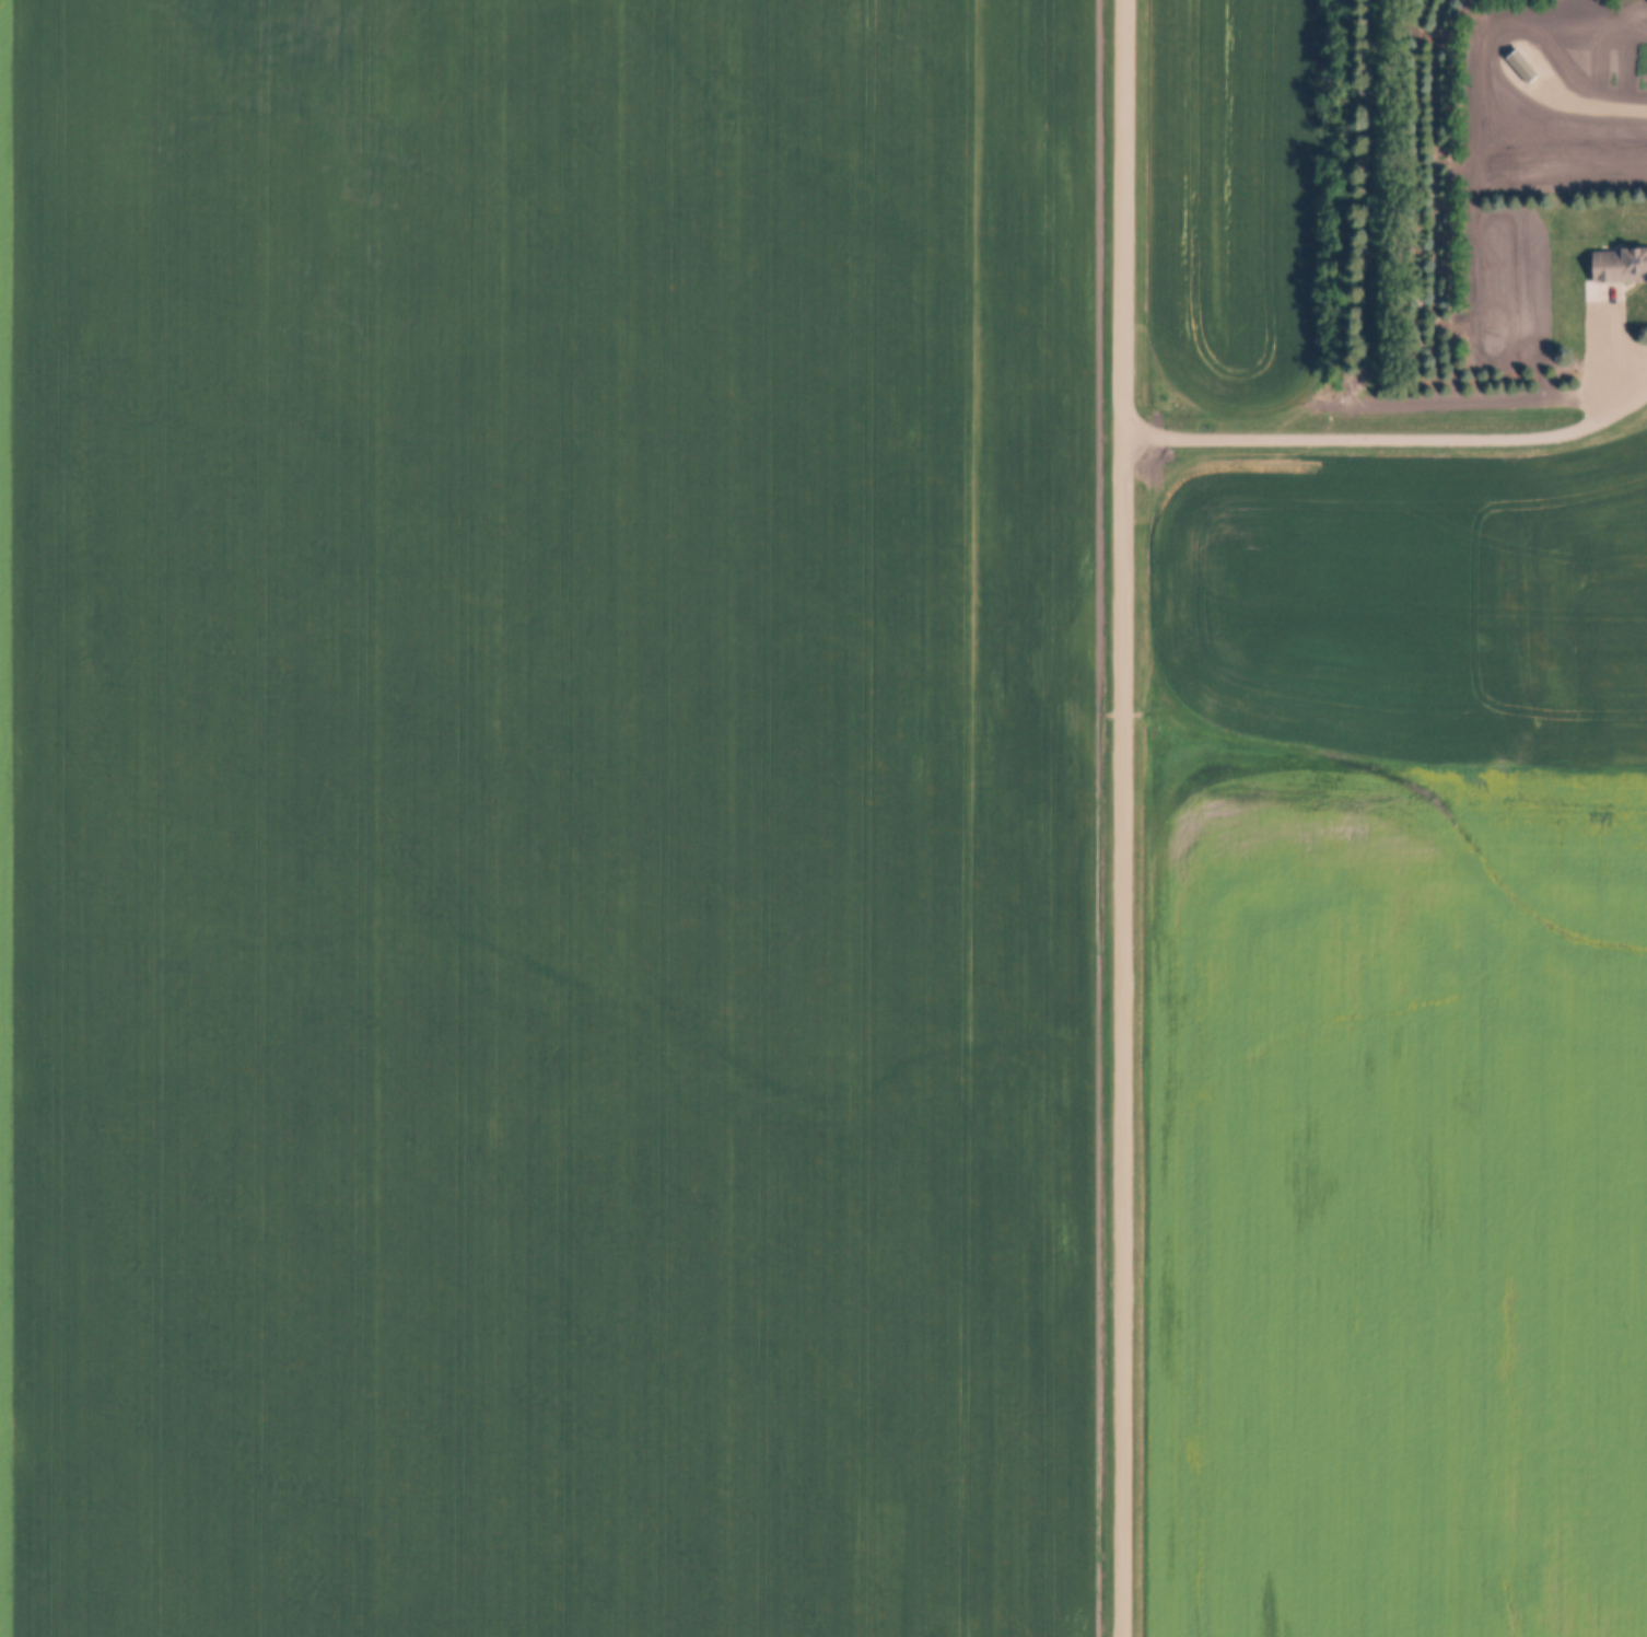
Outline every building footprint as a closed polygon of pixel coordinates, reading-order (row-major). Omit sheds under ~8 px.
[(1633,286),(1646,286),(1646,251),(1591,252),(1591,283),(1585,283),(1586,305),(1634,304),(1633,286)]
